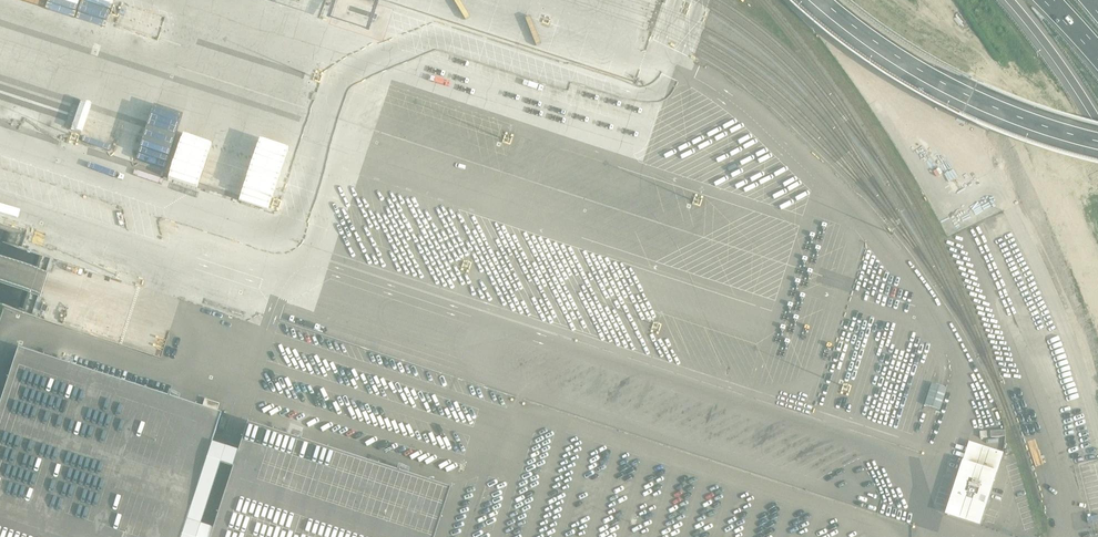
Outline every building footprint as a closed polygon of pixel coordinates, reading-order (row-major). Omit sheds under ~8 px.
[(464,0),(448,0),(447,5),(452,7),(453,7),(461,9),(464,0)] [(391,17),(394,9),(382,4),(379,10),(385,12),(384,14),(391,17)] [(465,43),(460,59),(489,68),(494,51),(465,43)] [(495,78),(493,84),(515,89),(514,90),(522,92),(522,91),(530,93),(531,87),(495,78)] [(576,104),(616,114),(622,92),(593,85),(591,90),(582,88),(581,90),(557,84),(554,98),(557,99),(555,106),(575,111),(576,104)] [(20,354),(0,417),(0,536),(182,536),(221,415),(20,354)] [(932,382),(925,404),(941,409),(948,387),(932,382)] [(227,419),(221,418),(218,429),(223,431),(227,419)] [(449,486),(245,420),(208,536),(432,536),(449,486)] [(980,524),(1002,454),(970,444),(948,514),(980,524)]
